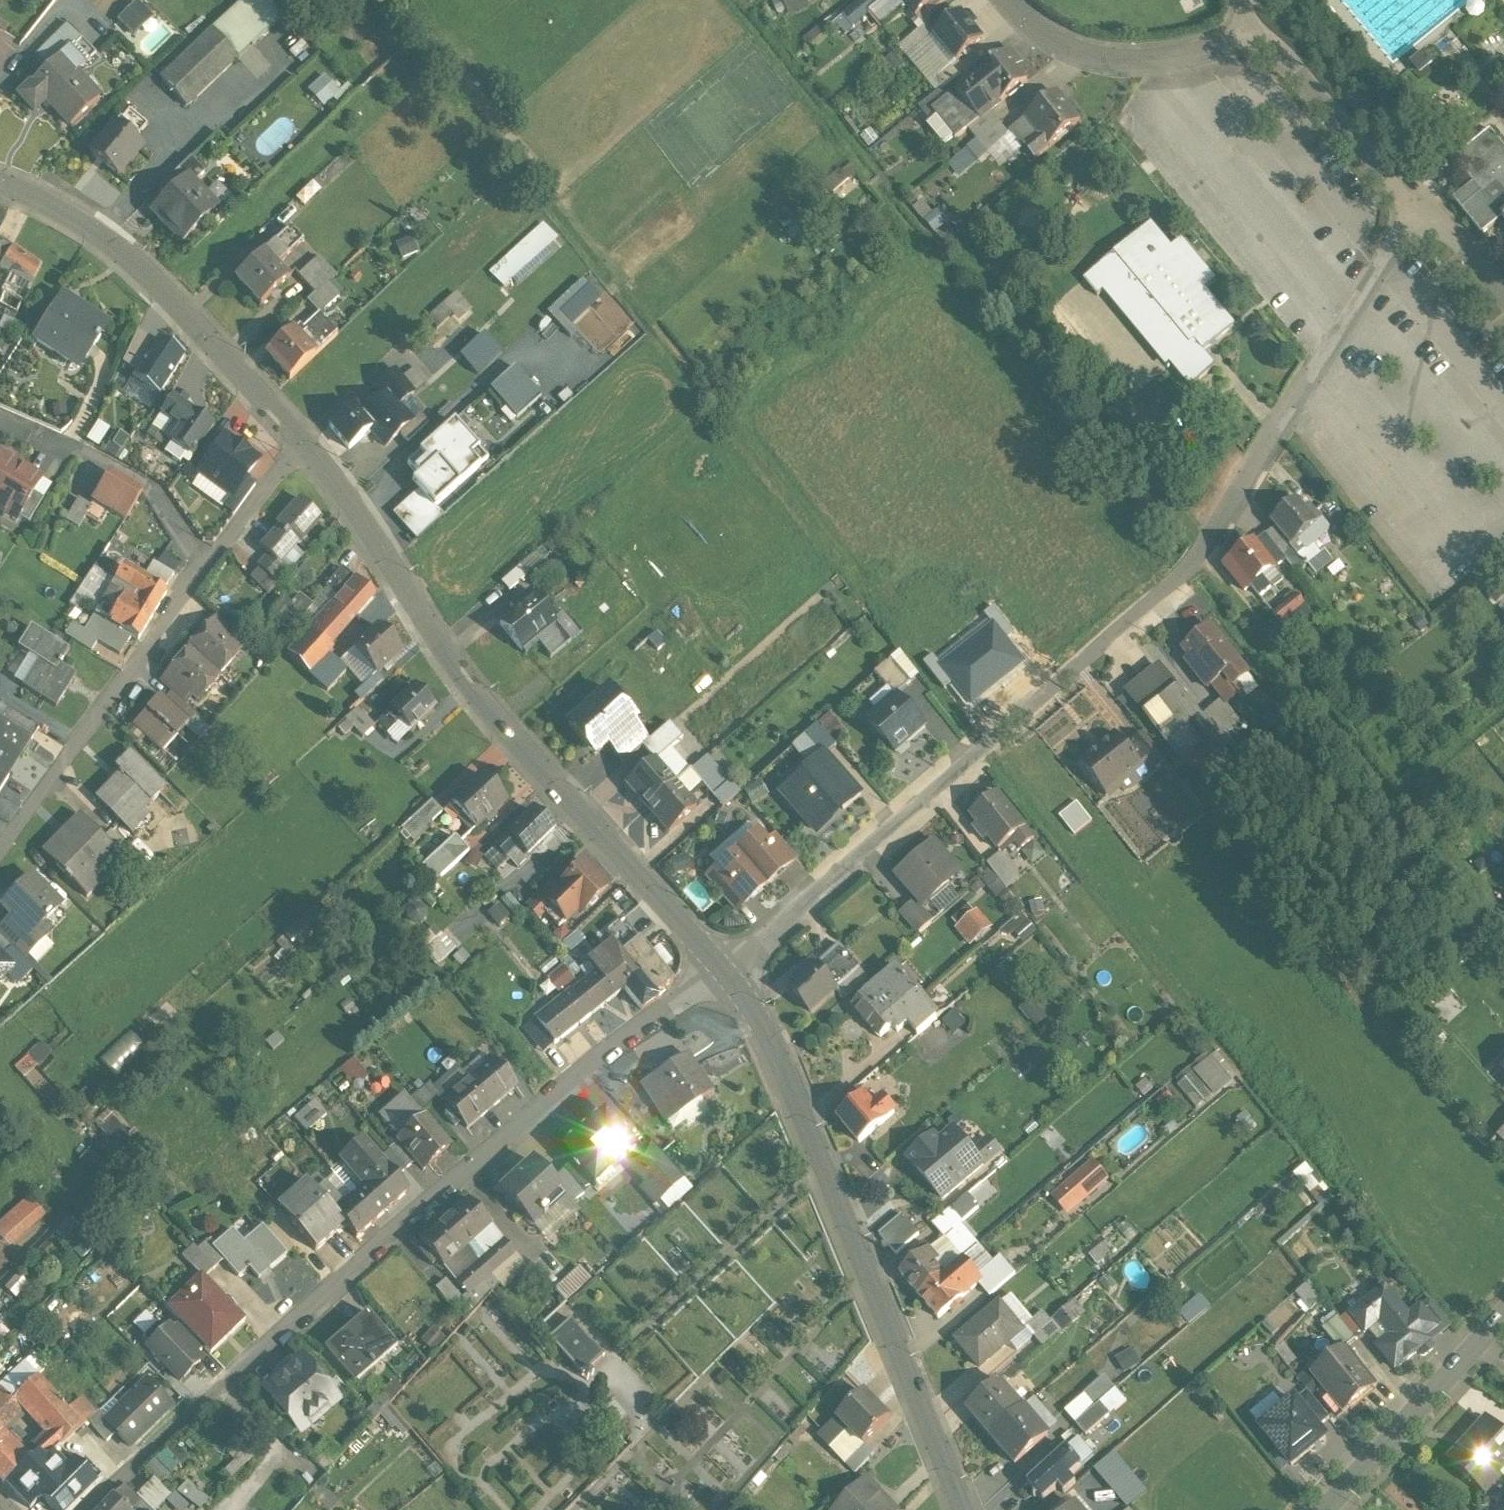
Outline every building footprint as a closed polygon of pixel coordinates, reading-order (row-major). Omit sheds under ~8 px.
[(212,29),(238,57),(282,16),(268,0),(244,0),(212,29)] [(282,16),(298,0),(268,0),(282,16)] [(810,0),(796,0),(793,1),(802,20),(817,13),(810,0)] [(903,0),(892,0),(901,12),(908,6),(903,0)] [(908,6),(916,17),(937,0),(903,0),(908,6)] [(149,16),(136,4),(118,23),(132,35),(149,16)] [(836,24),(848,33),(858,21),(846,11),(836,24)] [(983,42),(961,14),(937,34),(959,61),(983,42)] [(212,29),(161,77),(186,105),(238,57),(212,29)] [(87,62),(72,46),(19,95),(34,111),(46,100),(70,126),(99,99),(75,73),(87,62)] [(1436,58),(1427,48),(1412,62),(1420,72),(1436,58)] [(1004,55),(978,75),(979,75),(968,84),(948,100),(933,113),(937,118),(955,140),(970,129),(990,112),(993,110),(992,109),(1001,102),(1001,103),(1027,83),(1004,55)] [(951,67),(934,81),(942,90),(959,76),(951,67)] [(308,89),(325,105),(341,88),(324,72),(308,89)] [(941,91),(920,108),(932,123),(937,118),(933,113),(948,100),(941,91)] [(1080,125),(1056,96),(1027,119),(1041,136),(1025,149),(1034,160),(1050,147),(1050,148),(1080,125)] [(129,108),(116,124),(133,138),(147,123),(129,108)] [(990,112),(970,129),(979,140),(1000,123),(990,112)] [(116,124),(115,123),(90,152),(117,175),(142,146),(133,138),(116,124)] [(1495,137),(1457,165),(1472,184),(1498,216),(1503,212),(1503,157),(1500,152),(1503,149),(1503,147),(1495,137)] [(191,158),(172,175),(181,185),(181,184),(187,179),(192,184),(205,172),(191,158)] [(172,175),(159,188),(167,197),(181,185),(172,175)] [(167,197),(156,208),(169,222),(167,223),(183,240),(207,217),(197,207),(200,204),(206,199),(192,184),(187,179),(181,184),(181,185),(167,197)] [(1498,216),(1472,184),(1452,200),(1480,235),(1500,219),(1498,216)] [(924,202),(917,206),(931,231),(950,221),(942,205),(929,212),(924,202)] [(1171,249),(1150,225),(1084,280),(1097,297),(1106,289),(1146,337),(1155,329),(1177,356),(1172,360),(1192,384),(1188,387),(1190,388),(1215,367),(1203,352),(1234,326),(1203,290),(1215,281),(1181,240),(1171,249)] [(290,226),(278,237),(290,250),(302,239),(290,226)] [(544,226),(490,271),(503,286),(557,241),(544,226)] [(278,237),(262,252),(274,265),(290,250),(278,237)] [(43,256),(18,238),(4,258),(29,276),(43,256)] [(412,238),(397,242),(400,255),(415,251),(412,238)] [(261,251),(235,276),(259,303),(286,278),(274,265),(262,252),(261,251)] [(599,294),(583,276),(553,304),(569,321),(599,294)] [(325,282),(305,300),(318,314),(338,296),(325,282)] [(6,290),(0,301),(0,302),(17,311),(23,299),(6,290)] [(457,292),(431,314),(438,322),(463,301),(457,292)] [(60,299),(35,338),(78,366),(96,339),(97,340),(100,335),(99,334),(107,323),(78,304),(75,309),(60,299)] [(316,316),(302,330),(305,333),(298,339),(312,355),(333,334),(316,316)] [(302,330),(298,325),(291,331),(298,339),(305,333),(302,330)] [(138,369),(157,340),(137,329),(123,360),(138,369)] [(283,337),(280,334),(270,343),(273,346),(265,353),(288,377),(312,355),(298,339),(291,331),(291,330),(283,337)] [(478,374),(502,350),(485,332),(460,355),(478,374)] [(158,393),(184,353),(159,337),(157,340),(138,369),(133,377),(158,393)] [(416,364),(405,373),(416,387),(427,377),(416,364)] [(393,368),(374,384),(384,396),(387,394),(398,406),(413,392),(393,368)] [(513,369),(489,389),(515,418),(538,398),(513,369)] [(188,395),(177,387),(161,409),(170,416),(181,401),(182,402),(188,395)] [(384,396),(363,415),(374,427),(371,429),(385,445),(399,432),(412,420),(398,406),(387,394),(384,396)] [(360,397),(353,403),(357,408),(364,402),(360,397)] [(182,402),(181,401),(170,416),(171,417),(162,430),(174,438),(194,453),(212,423),(182,402)] [(353,403),(329,424),(349,448),(371,429),(374,427),(363,415),(357,408),(353,403)] [(412,420),(399,432),(407,441),(427,422),(419,413),(412,420)] [(100,444),(110,424),(98,418),(88,437),(100,444)] [(418,488),(436,507),(490,457),(453,419),(408,462),(420,475),(413,482),(418,488)] [(105,449),(114,455),(126,436),(117,430),(105,449)] [(258,458),(226,434),(219,444),(200,470),(201,471),(231,493),(232,493),(246,475),(258,458)] [(219,444),(207,435),(194,453),(184,468),(196,478),(201,471),(200,470),(219,444)] [(187,463),(194,453),(174,438),(167,449),(187,463)] [(0,454),(0,491),(16,464),(0,454)] [(16,464),(0,491),(0,506),(17,517),(19,514),(34,490),(41,479),(16,464)] [(142,490),(111,471),(101,485),(114,493),(133,505),(142,490)] [(255,482),(246,475),(232,493),(231,493),(224,502),(235,510),(255,482)] [(106,507),(114,493),(102,486),(93,499),(106,507)] [(436,507),(418,488),(393,512),(418,538),(443,515),(436,507)] [(34,490),(19,514),(29,520),(44,496),(34,490)] [(133,505),(114,493),(106,507),(124,518),(133,505)] [(78,521),(89,502),(79,497),(68,515),(78,521)] [(278,526),(261,546),(269,554),(278,563),(279,561),(322,517),(302,497),(276,524),(278,526)] [(1305,510),(1296,500),(1271,522),(1276,527),(1291,545),(1292,547),(1298,541),(1317,524),(1305,510)] [(1315,513),(1310,506),(1305,510),(1317,524),(1323,520),(1316,512),(1315,513)] [(1291,545),(1276,527),(1266,535),(1281,553),(1291,545)] [(1266,535),(1255,543),(1274,568),(1285,560),(1281,553),(1266,535)] [(1348,536),(1323,556),(1328,562),(1354,544),(1348,536)] [(1306,550),(1298,541),(1292,547),(1291,545),(1281,553),(1285,560),(1296,573),(1308,564),(1320,553),(1313,544),(1306,550)] [(1254,543),(1231,562),(1235,567),(1229,572),(1245,592),(1251,587),(1260,598),(1271,589),(1262,578),(1274,568),(1255,543),(1254,543)] [(167,583),(180,560),(162,550),(149,572),(167,583)] [(1320,553),(1308,564),(1316,574),(1329,564),(1328,562),(1323,556),(1320,553)] [(278,563),(269,554),(258,565),(277,582),(288,570),(279,561),(278,563)] [(124,566),(96,612),(131,633),(138,638),(166,591),(124,566)] [(343,566),(326,585),(328,587),(338,596),(356,577),(343,566)] [(519,567),(501,582),(509,591),(527,576),(519,567)] [(323,613),(310,627),(329,643),(373,593),(356,577),(338,596),(323,613)] [(328,587),(313,603),(312,603),(323,613),(338,596),(328,587)] [(530,591),(510,606),(516,612),(501,624),(525,655),(540,644),(535,638),(555,623),(530,591)] [(284,595),(271,612),(292,630),(300,620),(312,603),(313,603),(299,592),(291,602),(284,595)] [(1291,622),(1288,619),(1304,606),(1296,596),(1273,615),(1284,628),(1291,622)] [(312,603),(300,620),(309,628),(310,627),(323,613),(312,603)] [(994,607),(984,614),(993,626),(1006,641),(1015,634),(994,607)] [(131,633),(96,612),(85,630),(84,631),(98,639),(120,652),(131,633)] [(240,634),(219,616),(211,625),(211,626),(231,644),(232,644),(240,634)] [(1379,629),(1373,621),(1366,626),(1372,635),(1379,629)] [(98,639),(84,631),(85,630),(72,622),(66,633),(92,650),(98,639)] [(555,623),(535,638),(540,644),(551,658),(571,643),(555,623)] [(190,649),(169,674),(171,675),(171,674),(191,692),(191,693),(199,700),(220,676),(218,674),(239,650),(232,644),(231,644),(211,626),(211,625),(210,624),(188,648),(190,649)] [(379,624),(354,646),(376,672),(377,671),(401,649),(379,624)] [(69,650),(31,626),(18,647),(42,663),(26,688),(56,707),(76,675),(61,665),(63,663),(62,662),(69,650)] [(993,626),(968,646),(997,684),(1023,663),(1006,641),(993,626)] [(309,628),(288,651),(309,671),(328,651),(324,648),(329,643),(310,627),(309,628)] [(1248,675),(1210,627),(1183,649),(1190,658),(1186,661),(1208,689),(1212,686),(1227,705),(1243,693),(1236,685),(1248,675)] [(1401,649),(1394,641),(1386,647),(1393,655),(1401,649)] [(376,672),(354,646),(342,657),(365,682),(376,672)] [(968,646),(942,667),(954,682),(971,704),(997,684),(968,646)] [(328,651),(309,671),(328,688),(340,675),(346,668),(328,651)] [(933,655),(924,662),(945,689),(954,682),(942,667),(933,655)] [(890,661),(874,674),(895,698),(910,684),(890,661)] [(357,680),(346,668),(340,675),(351,686),(357,680)] [(1199,719),(1159,669),(1118,702),(1131,719),(1141,712),(1182,762),(1203,745),(1200,740),(1208,733),(1212,738),(1213,737),(1199,719)] [(362,684),(355,690),(362,697),(383,678),(377,671),(376,672),(362,684)] [(191,692),(171,674),(171,675),(163,684),(171,691),(183,702),(191,693),(191,692)] [(357,680),(351,686),(355,690),(362,684),(357,680)] [(414,684),(391,706),(391,707),(411,728),(412,728),(435,706),(414,684)] [(1418,699),(1411,689),(1400,697),(1407,707),(1418,699)] [(183,702),(171,691),(163,700),(188,722),(196,713),(183,702)] [(159,697),(133,726),(162,752),(188,722),(163,700),(159,697)] [(595,756),(608,744),(625,730),(598,700),(569,726),(595,756)] [(899,700),(870,726),(896,754),(924,729),(899,700)] [(1236,723),(1220,702),(1209,711),(1226,732),(1236,723)] [(375,723),(358,705),(346,716),(348,717),(354,724),(363,734),(375,723)] [(1449,712),(1444,705),(1433,713),(1439,720),(1449,712)] [(411,728),(391,707),(377,720),(388,731),(398,722),(407,732),(411,728)] [(38,729),(8,710),(2,719),(27,735),(32,738),(38,729)] [(1226,732),(1209,711),(1199,719),(1213,737),(1212,738),(1214,741),(1215,740),(1226,732)] [(348,717),(339,725),(345,732),(354,724),(348,717)] [(0,718),(0,789),(8,775),(4,773),(27,735),(2,719),(0,718)] [(649,741),(633,723),(625,730),(608,744),(625,763),(642,747),(649,741)] [(818,723),(793,745),(811,765),(824,753),(826,755),(837,746),(818,723)] [(653,760),(655,762),(683,738),(670,724),(649,741),(642,747),(653,760)] [(1212,738),(1208,733),(1200,740),(1203,745),(1210,752),(1219,745),(1215,740),(1214,741),(1212,738)] [(1165,763),(1144,735),(1133,744),(1134,745),(1128,750),(1142,768),(1140,769),(1147,778),(1165,763)] [(1128,750),(1118,738),(1082,767),(1105,797),(1140,769),(1142,768),(1128,750)] [(1281,738),(1269,747),(1278,758),(1290,749),(1281,738)] [(811,765),(796,779),(800,784),(789,794),(800,807),(795,811),(812,830),(840,806),(843,810),(861,795),(826,755),(824,753),(811,765)] [(163,790),(128,755),(115,769),(120,774),(119,775),(121,778),(114,784),(113,783),(97,799),(125,828),(163,790)] [(721,772),(707,756),(690,770),(690,771),(700,783),(704,787),(721,772)] [(653,760),(626,783),(647,808),(674,784),(674,783),(655,762),(653,760)] [(690,769),(674,783),(674,784),(675,784),(678,781),(682,785),(678,788),(686,796),(700,783),(690,771),(690,770),(690,769)] [(721,772),(704,787),(713,797),(725,786),(720,781),(725,776),(721,772)] [(481,773),(451,801),(461,812),(475,828),(506,801),(481,773)] [(725,776),(720,781),(725,786),(730,781),(725,776)] [(725,786),(713,797),(722,808),(740,792),(730,781),(725,786)] [(622,826),(645,808),(626,783),(603,802),(622,826)] [(674,784),(647,808),(668,832),(696,808),(686,796),(678,788),(675,784),(674,784)] [(755,784),(744,790),(751,803),(762,797),(755,784)] [(1034,840),(997,793),(970,815),(978,824),(973,827),(984,840),(988,837),(999,850),(1012,839),(1021,850),(1034,840)] [(432,799),(401,826),(412,838),(442,810),(432,799)] [(461,812),(451,801),(445,807),(454,817),(457,813),(458,815),(461,812)] [(1077,803),(1060,817),(1075,836),(1092,822),(1077,803)] [(532,809),(508,833),(519,844),(529,855),(530,855),(554,832),(532,809)] [(80,815),(43,853),(79,889),(102,865),(106,869),(119,856),(120,855),(103,838),(80,815)] [(125,845),(110,830),(103,838),(120,855),(119,856),(141,879),(151,869),(126,844),(125,845)] [(758,831),(736,850),(765,883),(787,864),(768,843),(758,831)] [(508,833),(496,845),(505,855),(506,855),(519,844),(508,833)] [(795,856),(777,835),(768,843),(787,864),(795,856)] [(455,836),(422,865),(436,880),(469,851),(455,836)] [(519,844),(506,855),(509,859),(517,867),(529,855),(519,844)] [(505,855),(496,845),(485,855),(498,869),(509,859),(506,855),(505,855)] [(934,846),(900,875),(923,902),(957,873),(934,846)] [(765,883),(736,850),(716,868),(726,880),(744,900),(745,901),(765,883)] [(482,856),(472,851),(467,861),(477,866),(482,856)] [(1017,879),(999,856),(987,864),(994,872),(1006,888),(1017,879)] [(557,886),(540,903),(545,909),(559,924),(577,907),(580,910),(604,886),(582,863),(557,886)] [(994,872),(984,880),(997,895),(998,894),(1006,904),(1014,898),(1006,888),(994,872)] [(30,878),(2,906),(13,916),(31,934),(36,929),(59,906),(30,878)] [(550,879),(526,903),(537,917),(545,909),(540,903),(557,886),(550,879)] [(744,900),(726,880),(717,887),(735,908),(744,900)] [(915,901),(902,912),(919,933),(932,922),(915,901)] [(424,910),(419,905),(413,905),(408,910),(408,916),(413,921),(419,921),(424,916),(424,910)] [(314,906),(284,933),(290,941),(294,938),(298,943),(325,919),(314,906)] [(969,906),(953,920),(959,926),(957,928),(970,944),(990,927),(976,911),(975,912),(969,906)] [(13,916),(0,929),(0,936),(22,959),(44,937),(36,929),(31,934),(13,916)] [(625,919),(608,931),(614,940),(631,928),(625,919)] [(1028,921),(1019,929),(1027,937),(1036,930),(1028,921)] [(614,940),(611,942),(618,952),(620,950),(638,937),(631,928),(614,940)] [(442,932),(426,945),(433,953),(436,951),(443,959),(456,947),(442,932)] [(0,936),(0,955),(12,967),(7,972),(19,983),(32,969),(22,959),(0,936)] [(672,978),(638,937),(620,950),(638,972),(622,986),(641,1008),(664,989),(662,986),(672,978)] [(611,942),(587,961),(594,970),(599,966),(618,952),(611,942)] [(859,968),(839,944),(816,963),(800,978),(789,988),(810,1011),(837,988),(837,987),(859,968)] [(618,952),(599,966),(618,989),(622,986),(638,972),(620,950),(618,952)] [(7,972),(12,967),(0,955),(0,979),(7,972)] [(812,959),(796,973),(800,978),(816,963),(812,959)] [(562,966),(547,978),(555,989),(570,976),(562,966)] [(594,970),(586,977),(570,988),(590,1012),(618,989),(599,966),(594,970)] [(859,968),(837,987),(837,988),(845,997),(868,977),(859,968)] [(895,969),(852,1005),(873,1030),(874,1029),(880,1036),(892,1025),(897,1031),(907,1022),(918,1034),(937,1018),(895,969)] [(545,1010),(543,1011),(552,1021),(563,1034),(564,1034),(590,1012),(570,988),(545,1010)] [(552,1021),(543,1011),(545,1010),(542,1006),(535,1013),(536,1017),(535,1018),(544,1028),(552,1021)] [(945,1018),(957,1030),(967,1020),(956,1008),(945,1018)] [(535,1018),(523,1027),(543,1051),(555,1041),(544,1028),(535,1018)] [(563,1034),(552,1021),(544,1028),(555,1041),(563,1034)] [(101,1055),(117,1072),(146,1045),(130,1028),(101,1055)] [(573,1045),(564,1034),(563,1034),(555,1041),(564,1052),(573,1045)] [(24,1043),(14,1052),(21,1060),(31,1051),(24,1043)] [(685,1053),(651,1075),(675,1112),(709,1089),(685,1053)] [(342,1066),(358,1084),(370,1073),(354,1055),(342,1066)] [(1204,1081),(1185,1059),(1173,1070),(1193,1091),(1204,1081)] [(493,1061),(469,1082),(490,1106),(514,1085),(493,1061)] [(914,1093),(894,1069),(878,1083),(899,1106),(914,1093)] [(665,1118),(675,1112),(651,1075),(641,1082),(665,1118)] [(1169,1088),(1159,1078),(1151,1086),(1161,1096),(1169,1088)] [(469,1082),(447,1102),(467,1125),(490,1106),(469,1082)] [(855,1085),(836,1101),(844,1110),(863,1095),(855,1085)] [(427,1102),(417,1091),(408,1099),(418,1110),(427,1102)] [(404,1094),(378,1115),(399,1139),(423,1116),(418,1110),(408,1099),(404,1094)] [(844,1110),(838,1116),(858,1139),(883,1119),(873,1106),(863,1095),(844,1110)] [(883,1097),(873,1106),(883,1119),(893,1110),(883,1097)] [(1013,1097),(1000,1109),(1006,1116),(1019,1104),(1013,1097)] [(307,1105),(294,1117),(306,1130),(319,1119),(307,1105)] [(123,1121),(110,1107),(100,1116),(113,1130),(123,1121)] [(602,1110),(587,1123),(590,1126),(563,1150),(573,1162),(589,1180),(609,1162),(613,1167),(636,1146),(613,1120),(612,1121),(602,1110)] [(423,1116),(399,1139),(423,1167),(448,1145),(423,1116)] [(939,1141),(934,1135),(908,1156),(942,1197),(998,1151),(988,1138),(972,1152),(953,1129),(939,1141)] [(650,1139),(627,1160),(660,1198),(683,1176),(650,1139)] [(379,1156),(366,1141),(342,1162),(344,1164),(354,1155),(366,1168),(365,1169),(374,1178),(363,1187),(354,1196),(375,1219),(408,1189),(396,1176),(379,1156)] [(406,1167),(389,1148),(379,1156),(396,1176),(406,1167)] [(366,1168),(354,1155),(344,1164),(363,1187),(374,1178),(365,1169),(366,1168)] [(1111,1176),(1094,1159),(1054,1195),(1071,1213),(1111,1176)] [(552,1182),(532,1160),(502,1187),(532,1220),(562,1193),(552,1182)] [(589,1180),(573,1162),(564,1170),(584,1192),(592,1184),(589,1180)] [(584,1192),(564,1170),(552,1182),(562,1193),(570,1202),(584,1192)] [(344,1222),(307,1181),(278,1207),(315,1248),(344,1222)] [(344,1203),(326,1182),(318,1189),(336,1210),(344,1203)] [(354,1196),(353,1195),(344,1203),(336,1210),(358,1234),(375,1219),(354,1196)] [(480,1211),(468,1198),(444,1219),(467,1245),(491,1225),(485,1217),(480,1211)] [(6,1248),(41,1217),(26,1200),(0,1223),(0,1241),(6,1248)] [(489,1213),(484,1207),(480,1211),(485,1217),(489,1213)] [(901,1213),(879,1233),(896,1252),(918,1233),(901,1213)] [(24,1237),(30,1244),(51,1224),(45,1217),(24,1237)] [(233,1227),(246,1238),(253,1230),(240,1218),(233,1227)] [(444,1219),(420,1239),(429,1250),(437,1259),(442,1264),(467,1245),(444,1219)] [(635,1238),(620,1221),(606,1233),(622,1250),(635,1238)] [(491,1225),(467,1245),(480,1260),(504,1240),(491,1225)] [(213,1245),(212,1246),(224,1259),(238,1276),(249,1266),(258,1277),(286,1254),(262,1226),(243,1242),(232,1230),(213,1245)] [(213,1245),(209,1240),(199,1249),(215,1267),(224,1259),(212,1246),(213,1245)] [(504,1240),(480,1260),(491,1272),(515,1252),(504,1240)] [(1102,1243),(1090,1254),(1097,1262),(1109,1253),(1102,1243)] [(199,1249),(195,1244),(181,1256),(194,1270),(199,1276),(201,1274),(204,1276),(215,1267),(199,1249)] [(467,1245),(442,1264),(456,1281),(480,1260),(467,1245)] [(925,1251),(901,1271),(919,1293),(943,1273),(934,1262),(939,1258),(930,1248),(926,1252),(925,1251)] [(437,1259),(429,1250),(424,1254),(432,1263),(437,1259)] [(515,1252),(491,1272),(499,1282),(503,1287),(527,1266),(515,1252)] [(1001,1255),(976,1276),(979,1280),(990,1292),(1015,1271),(1001,1255)] [(480,1260),(456,1281),(467,1293),(491,1272),(480,1260)] [(963,1275),(954,1264),(943,1273),(962,1294),(979,1280),(976,1276),(970,1269),(963,1275)] [(579,1267),(555,1289),(566,1301),(590,1279),(579,1267)] [(201,1274),(199,1276),(194,1270),(161,1302),(179,1321),(204,1346),(210,1353),(243,1318),(207,1281),(204,1276),(201,1274)] [(491,1272),(467,1293),(478,1306),(499,1282),(491,1272)] [(943,1273),(919,1293),(938,1315),(963,1295),(962,1294),(943,1273)] [(465,1301),(446,1278),(436,1287),(455,1310),(465,1301)] [(1385,1286),(1351,1313),(1365,1332),(1368,1329),(1381,1345),(1378,1347),(1395,1369),(1418,1350),(1415,1345),(1426,1337),(1409,1316),(1385,1286)] [(1180,1310),(1191,1322),(1211,1304),(1201,1292),(1180,1310)] [(1000,1303),(961,1335),(972,1348),(967,1352),(979,1366),(1022,1330),(1025,1327),(1025,1326),(1032,1320),(1011,1295),(1000,1303)] [(1072,1301),(1051,1319),(1060,1330),(1081,1312),(1072,1301)] [(1437,1328),(1420,1307),(1409,1316),(1426,1337),(1437,1328)] [(367,1310),(325,1346),(355,1382),(397,1345),(367,1310)] [(1032,1320),(1025,1326),(1025,1327),(1033,1336),(1050,1320),(1042,1311),(1032,1320)] [(1365,1332),(1351,1313),(1341,1321),(1356,1339),(1365,1332)] [(1341,1321),(1338,1316),(1327,1324),(1344,1345),(1345,1345),(1346,1347),(1356,1339),(1341,1321)] [(604,1355),(571,1319),(550,1338),(587,1379),(592,1374),(588,1369),(604,1355)] [(1050,1320),(1033,1336),(1042,1346),(1060,1330),(1051,1319),(1050,1320)] [(158,1321),(143,1336),(150,1344),(166,1329),(158,1321)] [(179,1321),(170,1329),(195,1355),(204,1346),(179,1321)] [(170,1329),(168,1327),(166,1329),(150,1344),(149,1345),(157,1353),(156,1355),(180,1379),(200,1360),(195,1355),(170,1329)] [(431,1332),(423,1340),(432,1349),(440,1340),(431,1332)] [(440,1340),(432,1349),(435,1352),(447,1339),(443,1335),(440,1340)] [(1344,1345),(1310,1372),(1342,1413),(1377,1385),(1346,1347),(1345,1345),(1344,1345)] [(1121,1346),(1108,1349),(1112,1362),(1124,1358),(1121,1346)] [(288,1418),(300,1431),(337,1399),(302,1359),(283,1375),(281,1373),(263,1388),(273,1400),(273,1409),(279,1416),(288,1418)] [(38,1420),(58,1403),(37,1377),(16,1395),(22,1402),(38,1420)] [(107,1419),(105,1420),(116,1432),(129,1446),(171,1405),(147,1380),(107,1419)] [(1011,1396),(998,1380),(967,1407),(991,1435),(1022,1408),(1021,1407),(1017,1411),(1007,1400),(1011,1396)] [(863,1391),(837,1416),(838,1417),(863,1443),(864,1442),(889,1417),(863,1391)] [(1329,1419),(1307,1391),(1294,1401),(1317,1428),(1329,1419)] [(16,1395),(11,1399),(18,1406),(22,1402),(16,1395)] [(1084,1395),(1065,1411),(1075,1423),(1094,1406),(1084,1395)] [(1021,1407),(1011,1396),(1007,1400),(1017,1411),(1021,1407)] [(1,1431),(5,1435),(27,1414),(18,1406),(11,1399),(0,1411),(0,1432),(1,1431)] [(93,1415),(81,1400),(66,1412),(80,1427),(88,1420),(93,1415)] [(1317,1428),(1294,1401),(1294,1400),(1293,1401),(1293,1402),(1262,1427),(1262,1426),(1261,1428),(1262,1429),(1291,1464),(1290,1464),(1291,1466),(1293,1464),(1324,1439),(1325,1438),(1324,1437),(1317,1428)] [(1094,1406),(1075,1423),(1086,1435),(1110,1414),(1099,1402),(1094,1406)] [(66,1412),(58,1403),(38,1420),(48,1430),(31,1445),(37,1452),(45,1459),(58,1446),(80,1427),(66,1412)] [(395,1423),(402,1415),(389,1403),(382,1410),(395,1423)] [(1022,1408),(991,1435),(1015,1463),(1048,1434),(1024,1407),(1022,1408)] [(107,1419),(98,1410),(93,1415),(88,1420),(107,1441),(116,1432),(105,1420),(107,1419)] [(838,1417),(823,1431),(819,1435),(844,1461),(863,1443),(838,1417)] [(1449,1460),(1483,1491),(1503,1468),(1503,1435),(1487,1419),(1449,1460)] [(800,1424),(788,1438),(793,1443),(806,1429),(800,1424)] [(2,1486),(4,1484),(31,1457),(5,1435),(1,1431),(0,1432),(0,1484),(2,1486)] [(863,1443),(844,1461),(855,1472),(873,1452),(864,1442),(863,1443)] [(782,1445),(774,1455),(779,1460),(787,1450),(782,1445)] [(4,1484),(29,1509),(41,1497),(54,1509),(64,1509),(100,1475),(84,1458),(77,1465),(58,1446),(45,1459),(37,1452),(31,1457),(4,1484)] [(1046,1467),(1046,1469),(1041,1471),(1041,1470),(1027,1481),(1034,1489),(1033,1495),(1040,1496),(1043,1499),(1058,1486),(1063,1492),(1075,1482),(1070,1476),(1082,1465),(1066,1447),(1056,1456),(1057,1457),(1055,1461),(1053,1461),(1050,1462),(1048,1463),(1047,1465),(1046,1467)] [(148,1465),(162,1480),(180,1463),(167,1449),(148,1465)] [(1128,1507),(1149,1490),(1115,1449),(1095,1466),(1128,1507)] [(1394,1479),(1384,1491),(1406,1509),(1430,1509),(1394,1479)] [(836,1507),(839,1509),(895,1509),(897,1508),(882,1493),(879,1496),(863,1480),(836,1507)] [(206,1501),(187,1483),(179,1492),(198,1509),(206,1501)] [(138,1500),(123,1487),(115,1494),(130,1508),(138,1500)] [(115,1494),(102,1508),(104,1509),(129,1509),(130,1508),(115,1494)] [(146,1506),(149,1509),(157,1509),(160,1507),(152,1499),(146,1506)]
